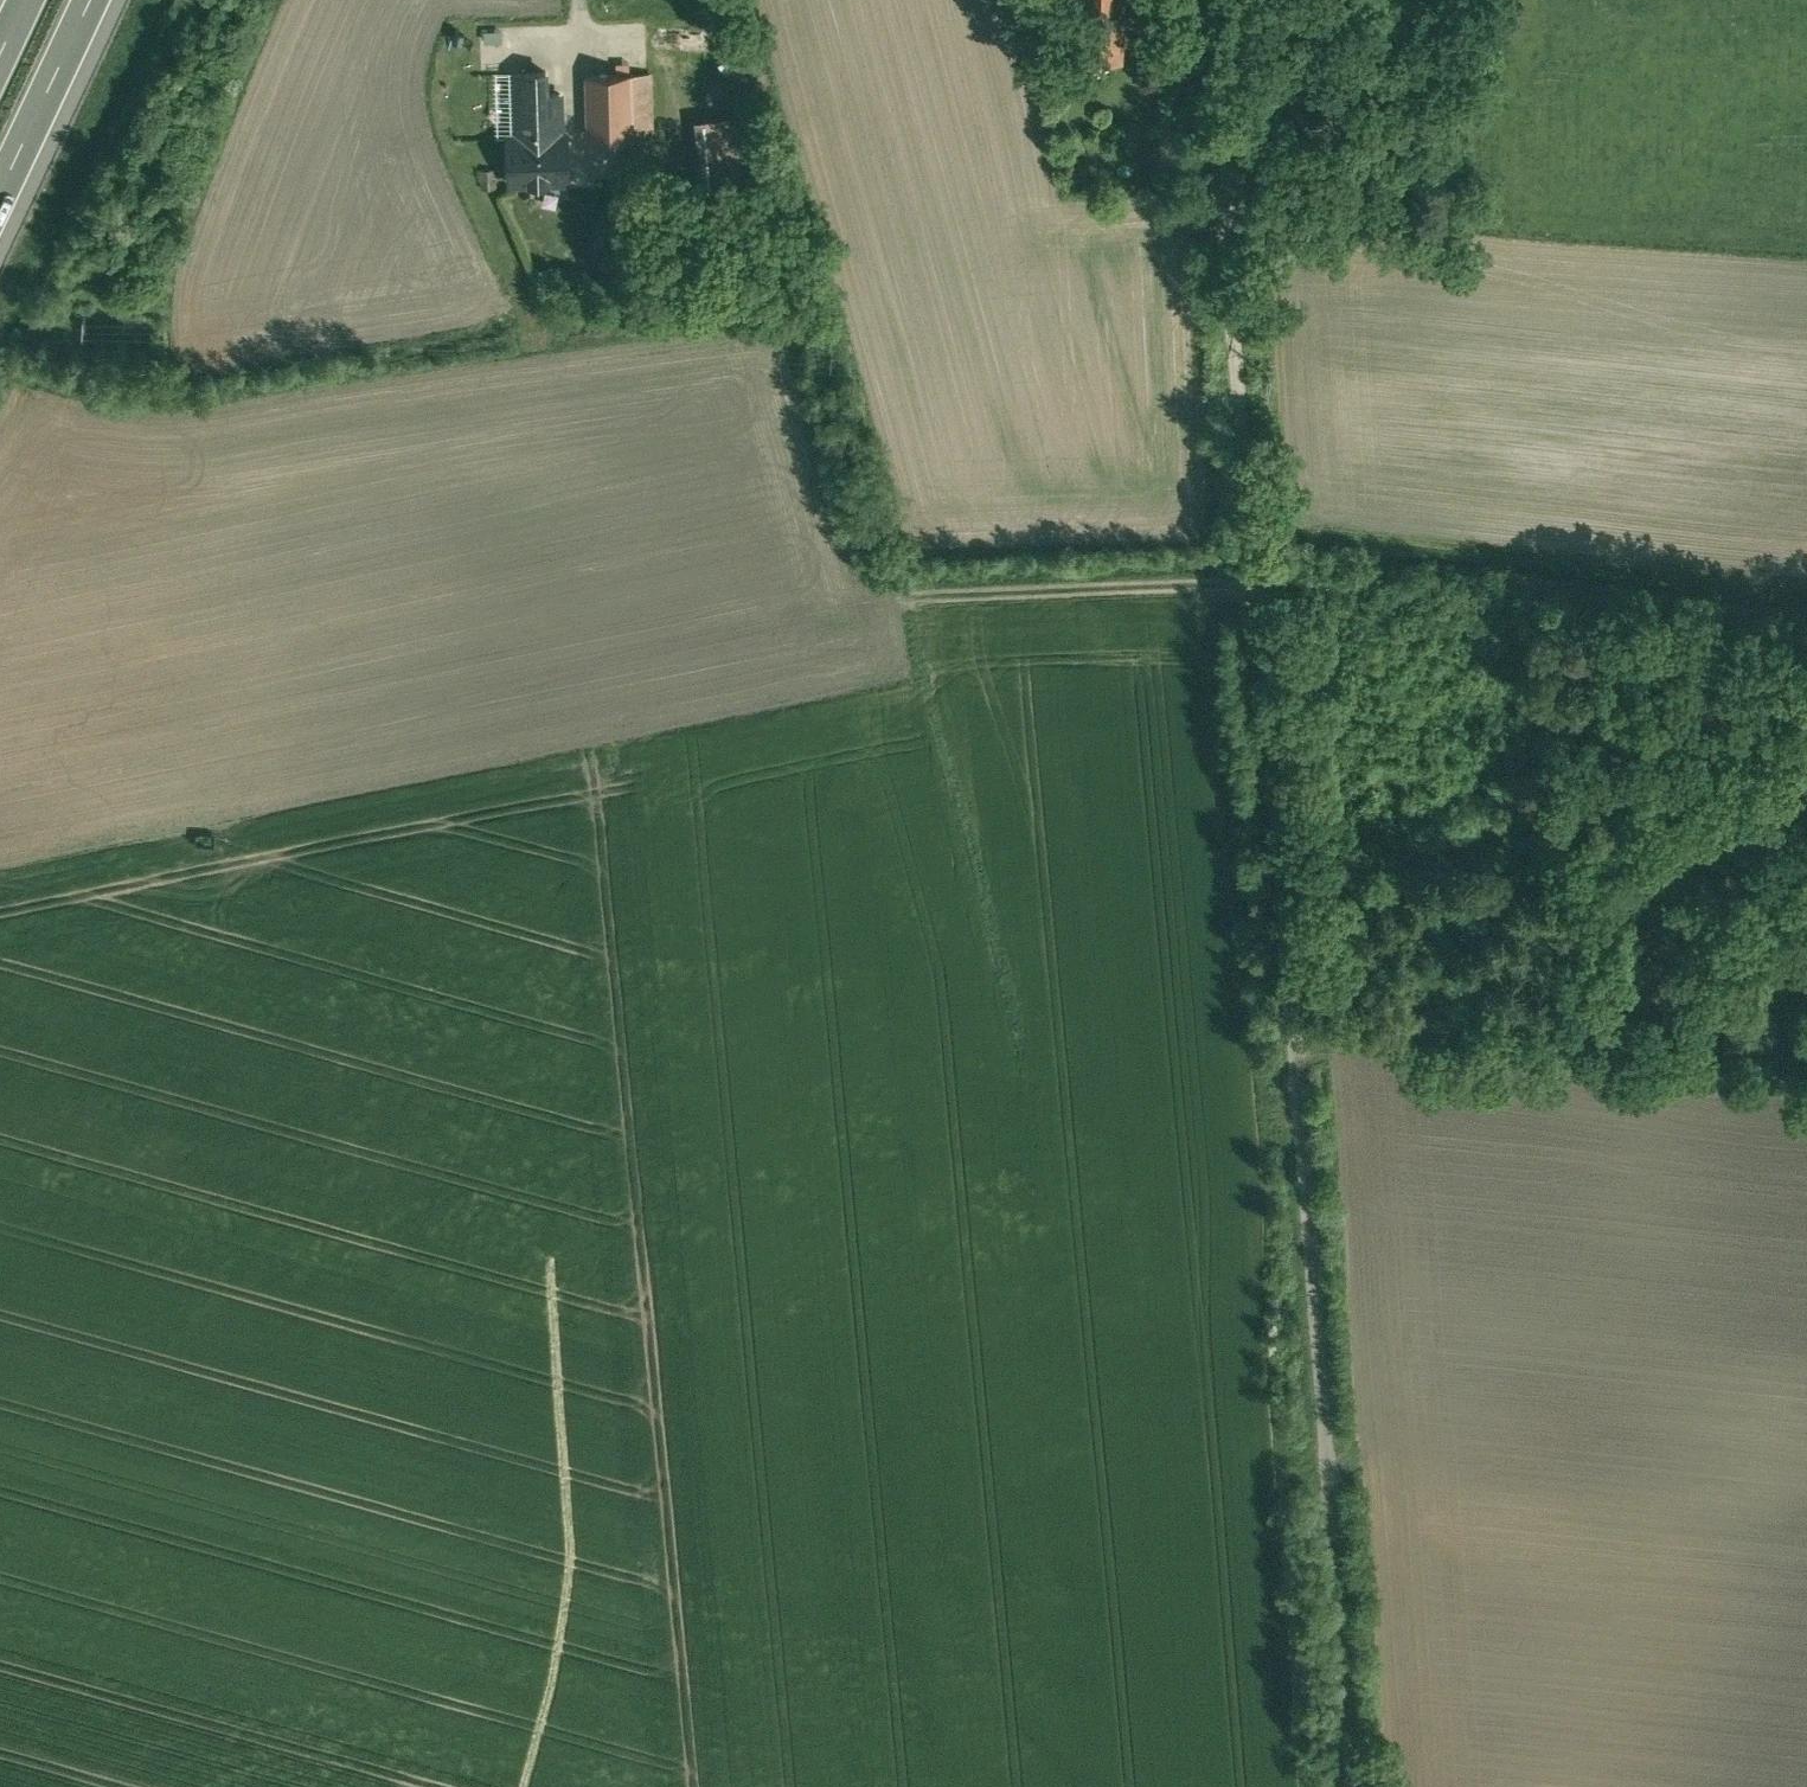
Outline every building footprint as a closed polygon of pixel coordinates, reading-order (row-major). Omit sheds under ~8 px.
[(1030,15),(1046,12),(1044,0),(1026,0),(1030,15)] [(1079,55),(1120,56),(1122,0),(1081,0),(1079,55)] [(648,71),(588,73),(589,138),(649,137),(648,71)] [(566,133),(564,74),(517,75),(519,134),(566,133)] [(735,113),(704,117),(707,156),(710,188),(740,185),(735,113)] [(568,178),(566,133),(519,134),(509,135),(510,180),(568,178)] [(672,220),(672,203),(658,204),(659,220),(672,220)]
